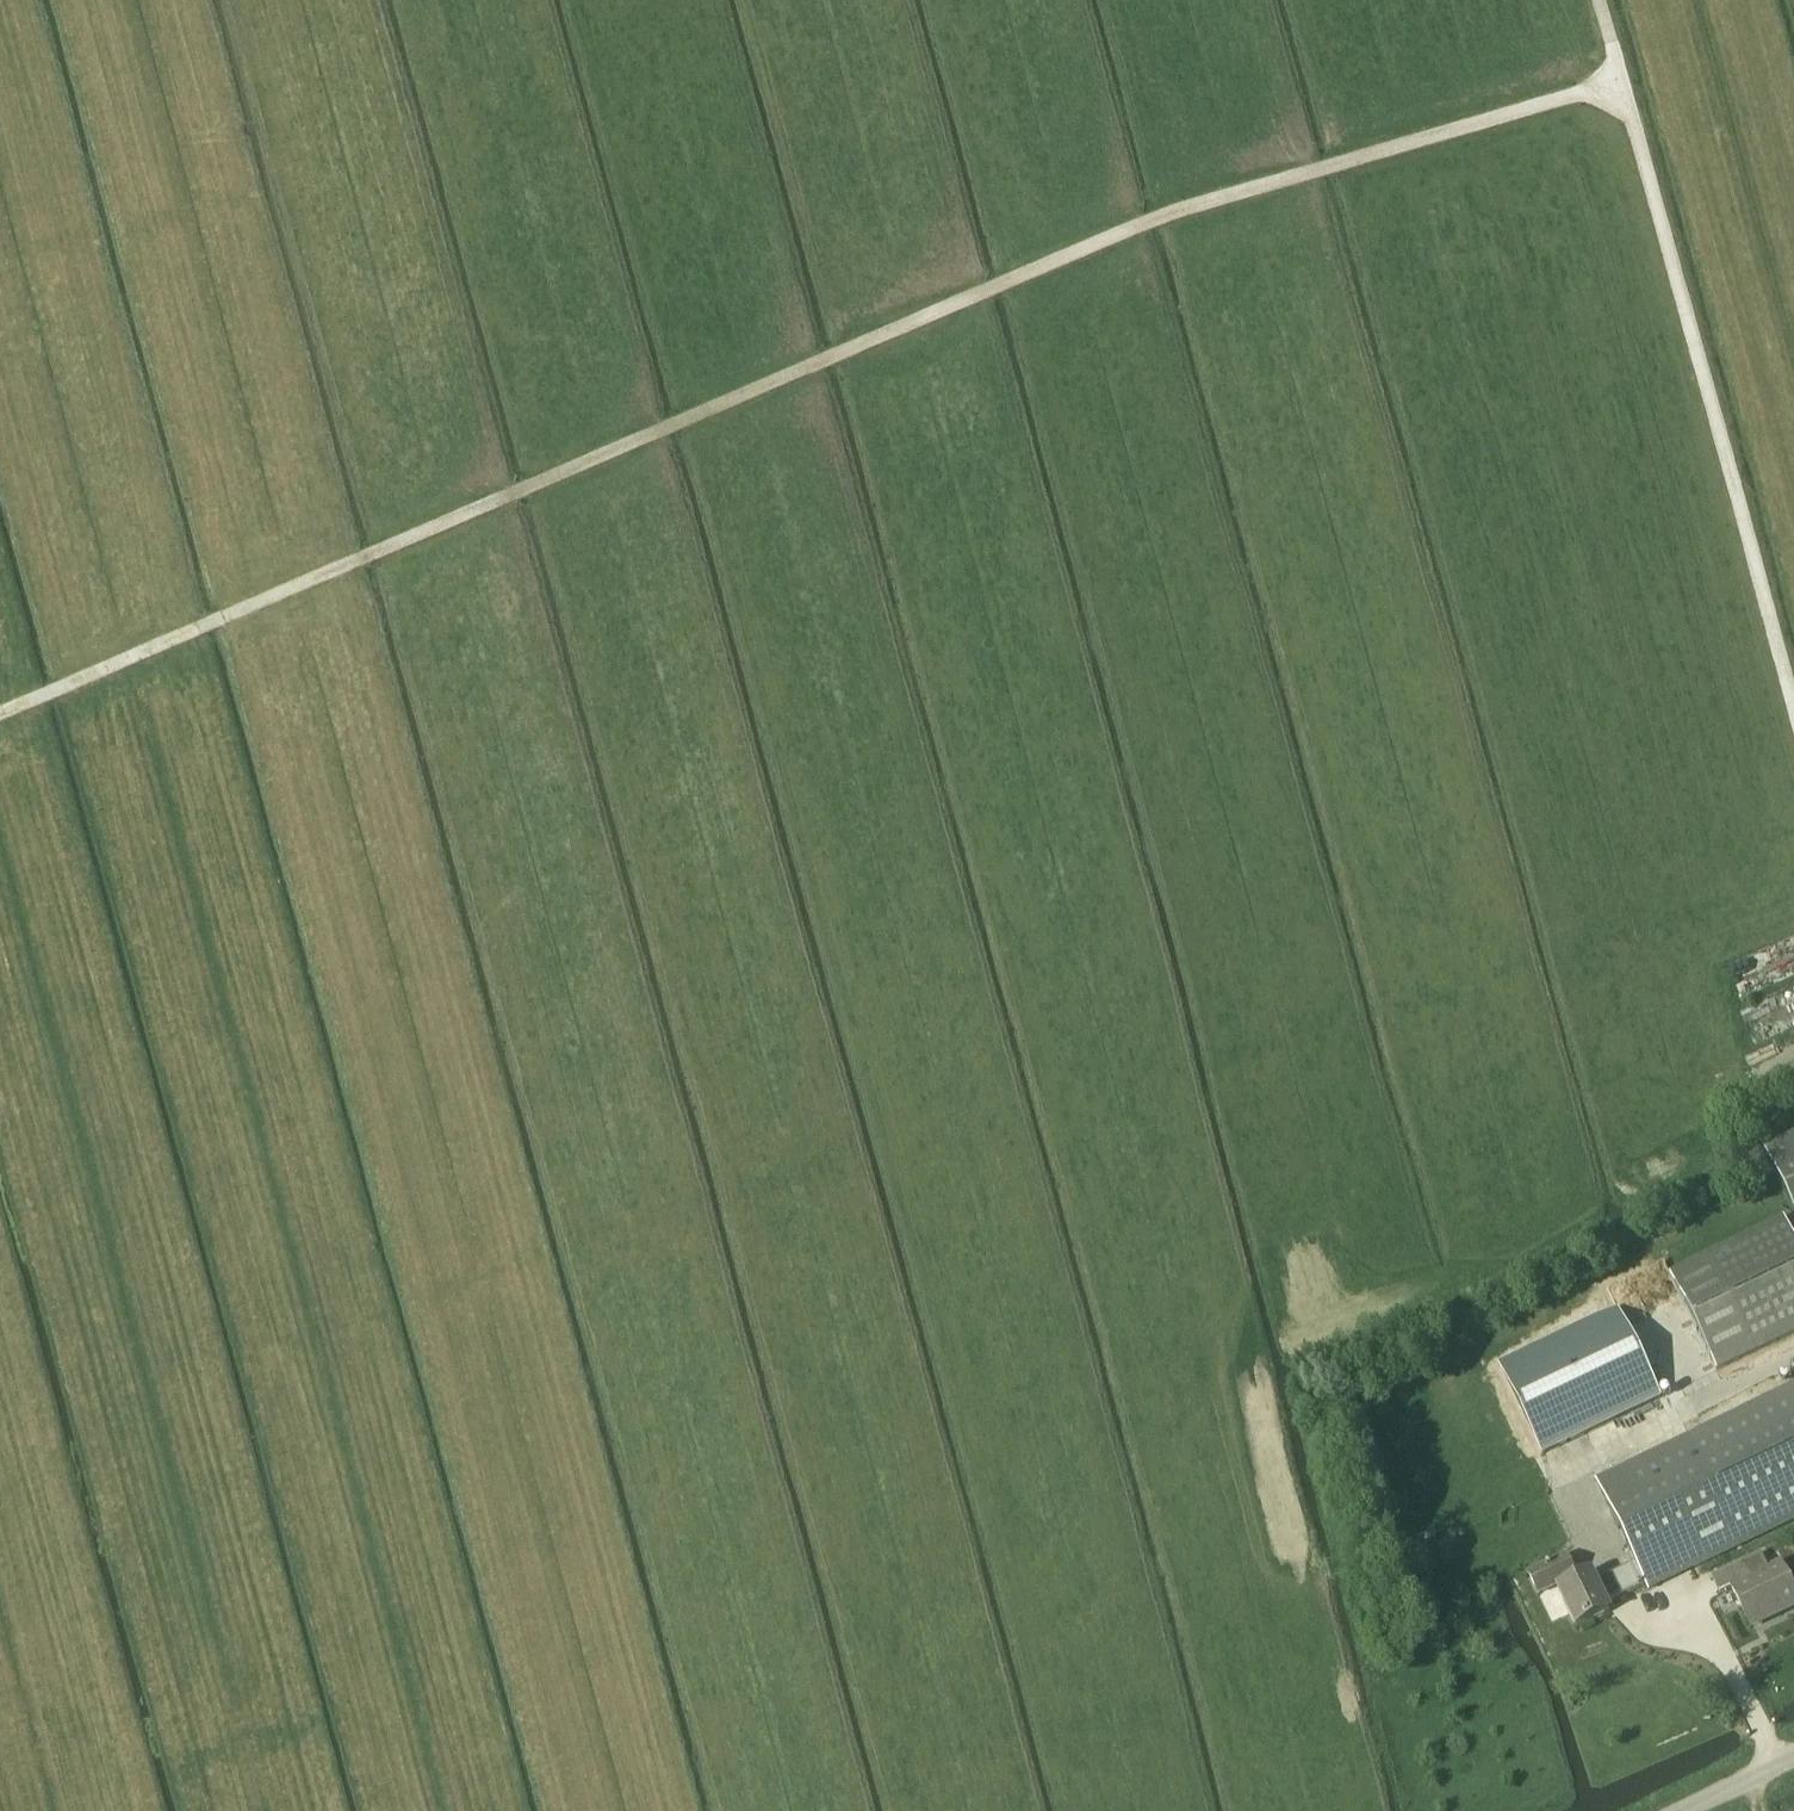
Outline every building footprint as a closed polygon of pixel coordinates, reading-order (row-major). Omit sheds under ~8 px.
[(1784,1219),(1669,1275),(1718,1373),(1793,1336),(1793,1240),(1784,1219)] [(1617,1311),(1500,1368),(1542,1455),(1660,1398),(1617,1311)] [(1594,1481),(1635,1564),(1645,1587),(1648,1593),(1793,1523),(1793,1384),(1594,1481)] [(1605,1605),(1645,1587),(1635,1564),(1596,1583),(1592,1575),(1576,1583),(1565,1558),(1528,1576),(1539,1597),(1557,1588),(1577,1630),(1609,1615),(1605,1605)] [(1793,1608),(1793,1595),(1780,1565),(1750,1579),(1743,1564),(1712,1578),(1720,1595),(1731,1589),(1749,1626),(1777,1612),(1779,1616),(1793,1608)]
